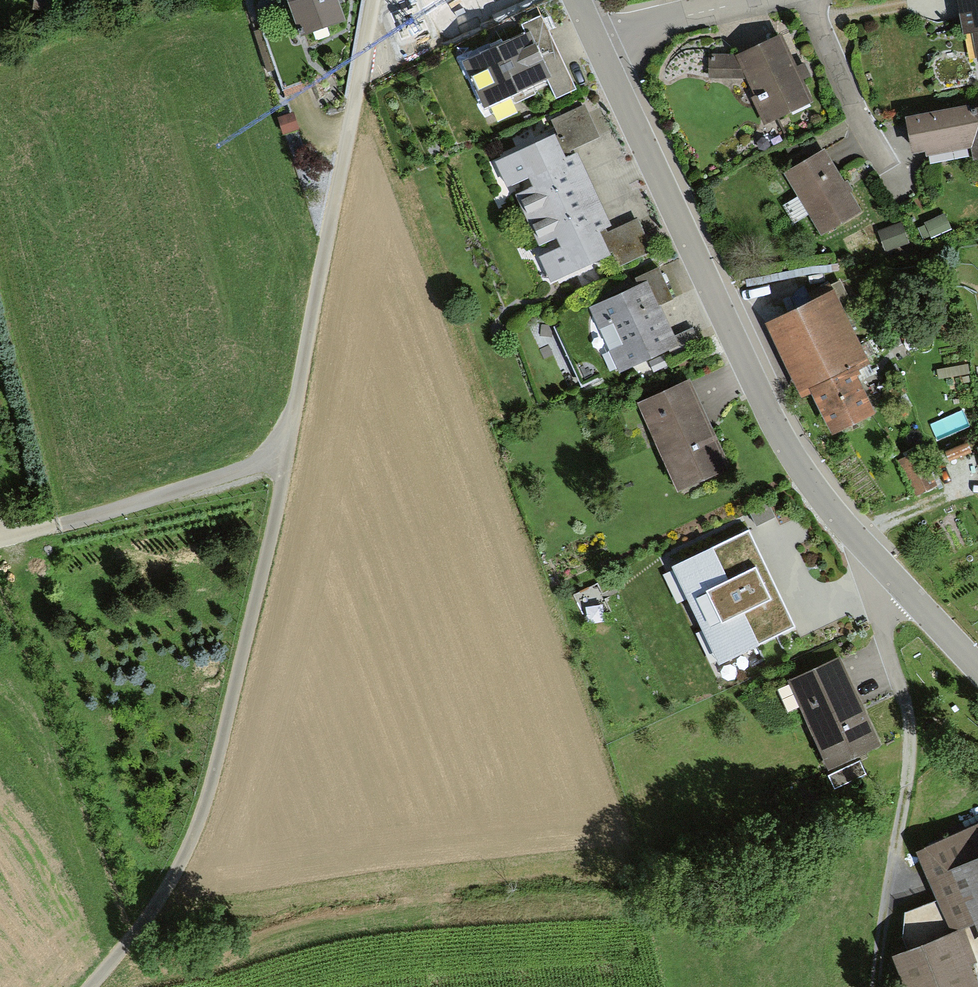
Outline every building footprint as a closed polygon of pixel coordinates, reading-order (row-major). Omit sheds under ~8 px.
[(301,35),(346,18),(339,0),(288,0),(301,35)] [(437,32),(479,13),(473,0),(424,0),(437,32)] [(977,60),(977,0),(955,0),(962,36),(971,35),(975,61),(977,60)] [(502,38),(457,58),(485,118),(536,94),(533,88),(548,82),(556,99),(577,89),(542,15),(521,25),(525,32),(504,42),(502,38)] [(765,125),(812,101),(797,69),(780,33),(736,54),(707,54),(707,78),(747,78),(755,94),(750,97),(765,125)] [(569,151),(600,137),(584,104),(549,121),(556,136),(566,158),(571,155),(569,151)] [(968,110),(967,106),(905,117),(912,153),(924,151),(925,156),(972,147),(974,159),(977,158),(977,109),(968,110)] [(541,245),(556,239),(559,247),(538,256),(551,283),(612,255),(601,231),(607,228),(612,226),(602,204),(585,168),(578,152),(571,155),(566,158),(556,136),(496,163),(507,186),(529,175),(535,187),(518,195),(541,245)] [(824,149),(786,172),(822,234),(861,212),(845,184),(824,149)] [(926,225),(918,228),(923,239),(931,235),(932,238),(953,229),(945,213),(925,222),(926,225)] [(607,228),(601,231),(612,255),(617,267),(653,251),(638,218),(608,231),(607,228)] [(902,223),(878,232),(886,253),(910,243),(902,223)] [(637,285),(589,308),(619,371),(679,343),(663,310),(661,304),(674,298),(659,266),(634,277),(637,285)] [(834,293),(767,325),(801,396),(811,391),(831,433),(874,410),(854,370),(868,362),(834,293)] [(689,380),(638,404),(678,491),(730,468),(707,420),(689,380)] [(932,422),(937,438),(971,428),(967,412),(932,422)] [(922,449),(899,459),(913,495),(936,486),(922,449)] [(767,502),(749,511),(756,525),(775,516),(767,502)] [(795,628),(748,530),(672,568),(718,663),(795,628)] [(843,658),(791,681),(828,765),(880,742),(861,698),(843,658)] [(859,758),(829,772),(835,785),(865,771),(859,758)] [(916,852),(951,931),(975,920),(977,928),(977,825),(916,852)] [(905,986),(977,986),(977,985),(972,969),(977,966),(965,931),(894,958),(905,986)]
